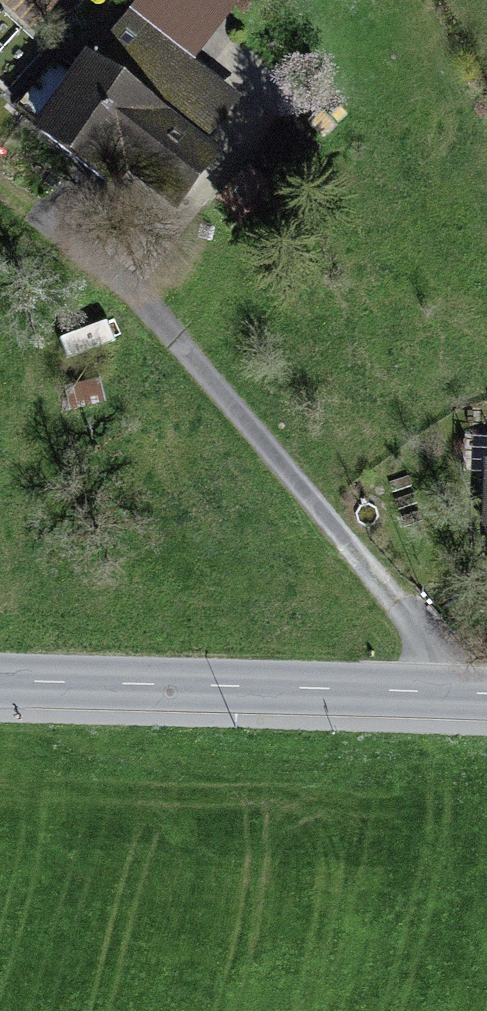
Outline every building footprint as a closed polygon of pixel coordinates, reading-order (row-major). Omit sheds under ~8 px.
[(137,22),(47,135),(113,187),(131,164),(189,210),(232,156),(207,136),(236,100),(137,22)] [(255,182),(223,213),(252,243),(284,212),(255,182)]
